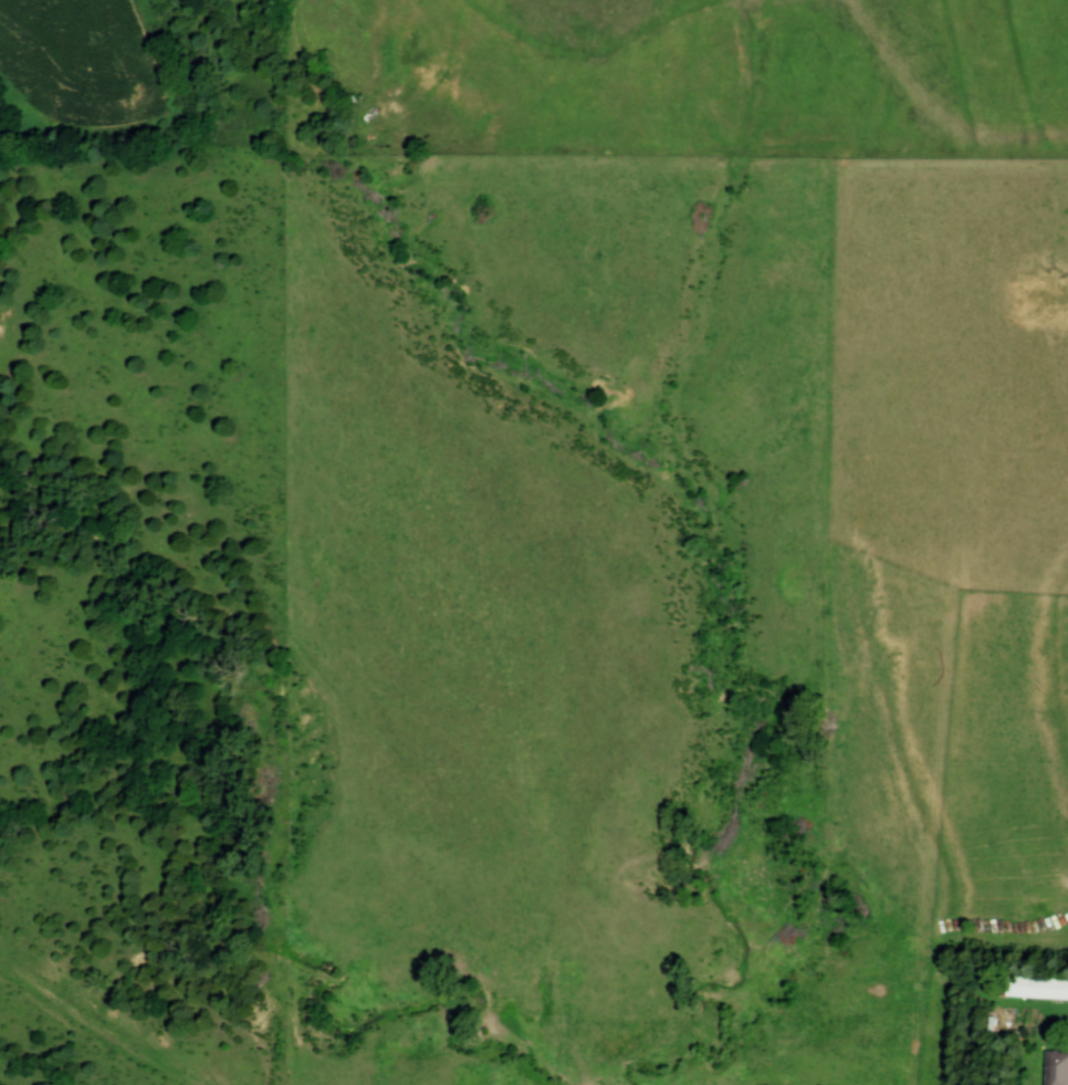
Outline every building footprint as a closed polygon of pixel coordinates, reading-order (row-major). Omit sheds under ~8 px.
[(1007,976),(1006,998),(1067,1000),(1067,978),(1007,976)] [(1045,1084),(1067,1084),(1067,1052),(1045,1052),(1045,1084)]
